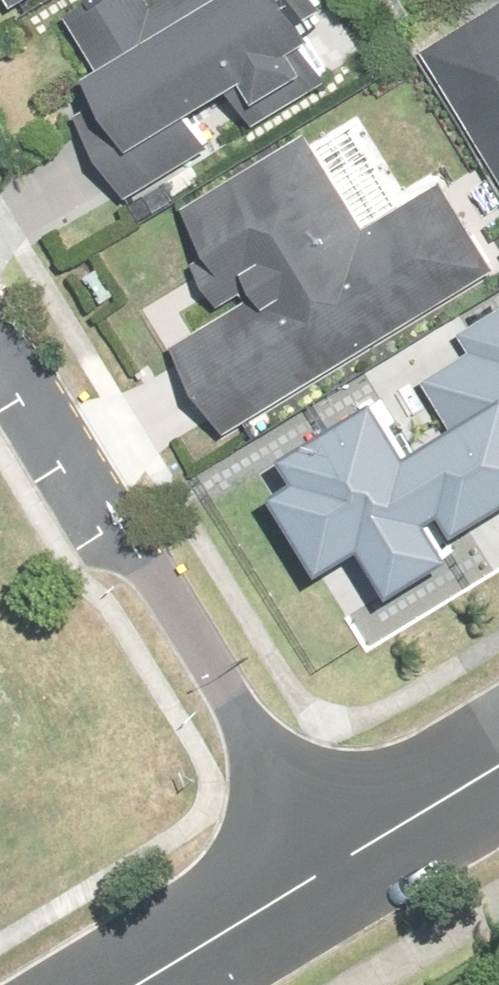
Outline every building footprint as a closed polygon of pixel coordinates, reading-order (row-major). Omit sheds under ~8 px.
[(64,8),(114,92),(68,119),(117,201),(211,147),(196,120),(227,102),(243,129),(329,77),(310,46),(329,34),(316,12),(329,3),(327,0),(78,0),(64,8)] [(420,60),(498,194),(498,13),(420,60)] [(498,273),(498,264),(451,186),(379,229),(323,137),(182,222),(202,255),(189,263),(214,305),(228,297),(237,313),(178,349),(231,436),(498,273)] [(447,339),(460,359),(413,388),(443,437),(414,454),(379,396),(274,459),(292,489),(272,503),(316,577),(364,548),(397,599),(460,562),(450,545),(498,515),(498,307),(447,339)]
